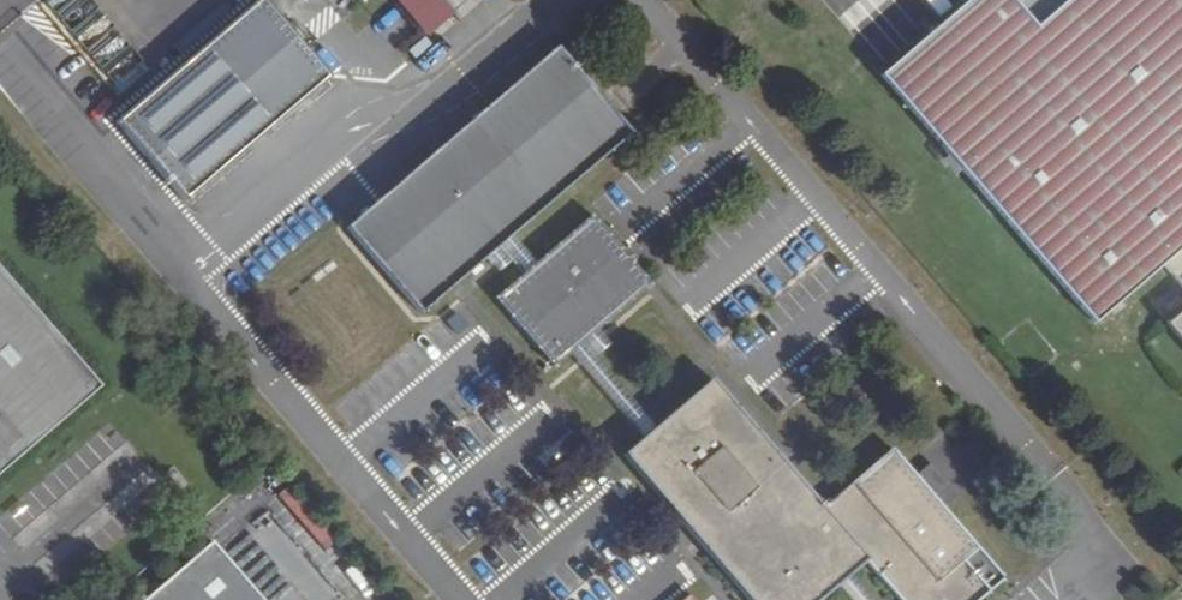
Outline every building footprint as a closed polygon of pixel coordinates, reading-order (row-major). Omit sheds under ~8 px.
[(119,119),(185,196),(327,72),(265,0),(255,0),(119,119)] [(1164,260),(1181,283),(1181,0),(1067,0),(1040,24),(1018,0),(969,0),(883,74),(1096,318),(1164,260)] [(555,51),(350,226),(424,311),(629,135),(555,51)] [(651,284),(590,214),(494,298),(555,367),(651,284)] [(78,368),(0,278),(0,480),(88,404),(103,395),(78,368)] [(1168,318),(1181,335),(1181,306),(1168,318)] [(1002,580),(936,499),(950,485),(932,464),(917,478),(893,450),(823,512),(710,383),(625,456),(750,599),(820,599),(863,562),(897,599),(980,599),(1002,580)] [(217,547),(155,599),(263,599),(217,547)] [(692,591),(682,599),(699,599),(692,591)]
